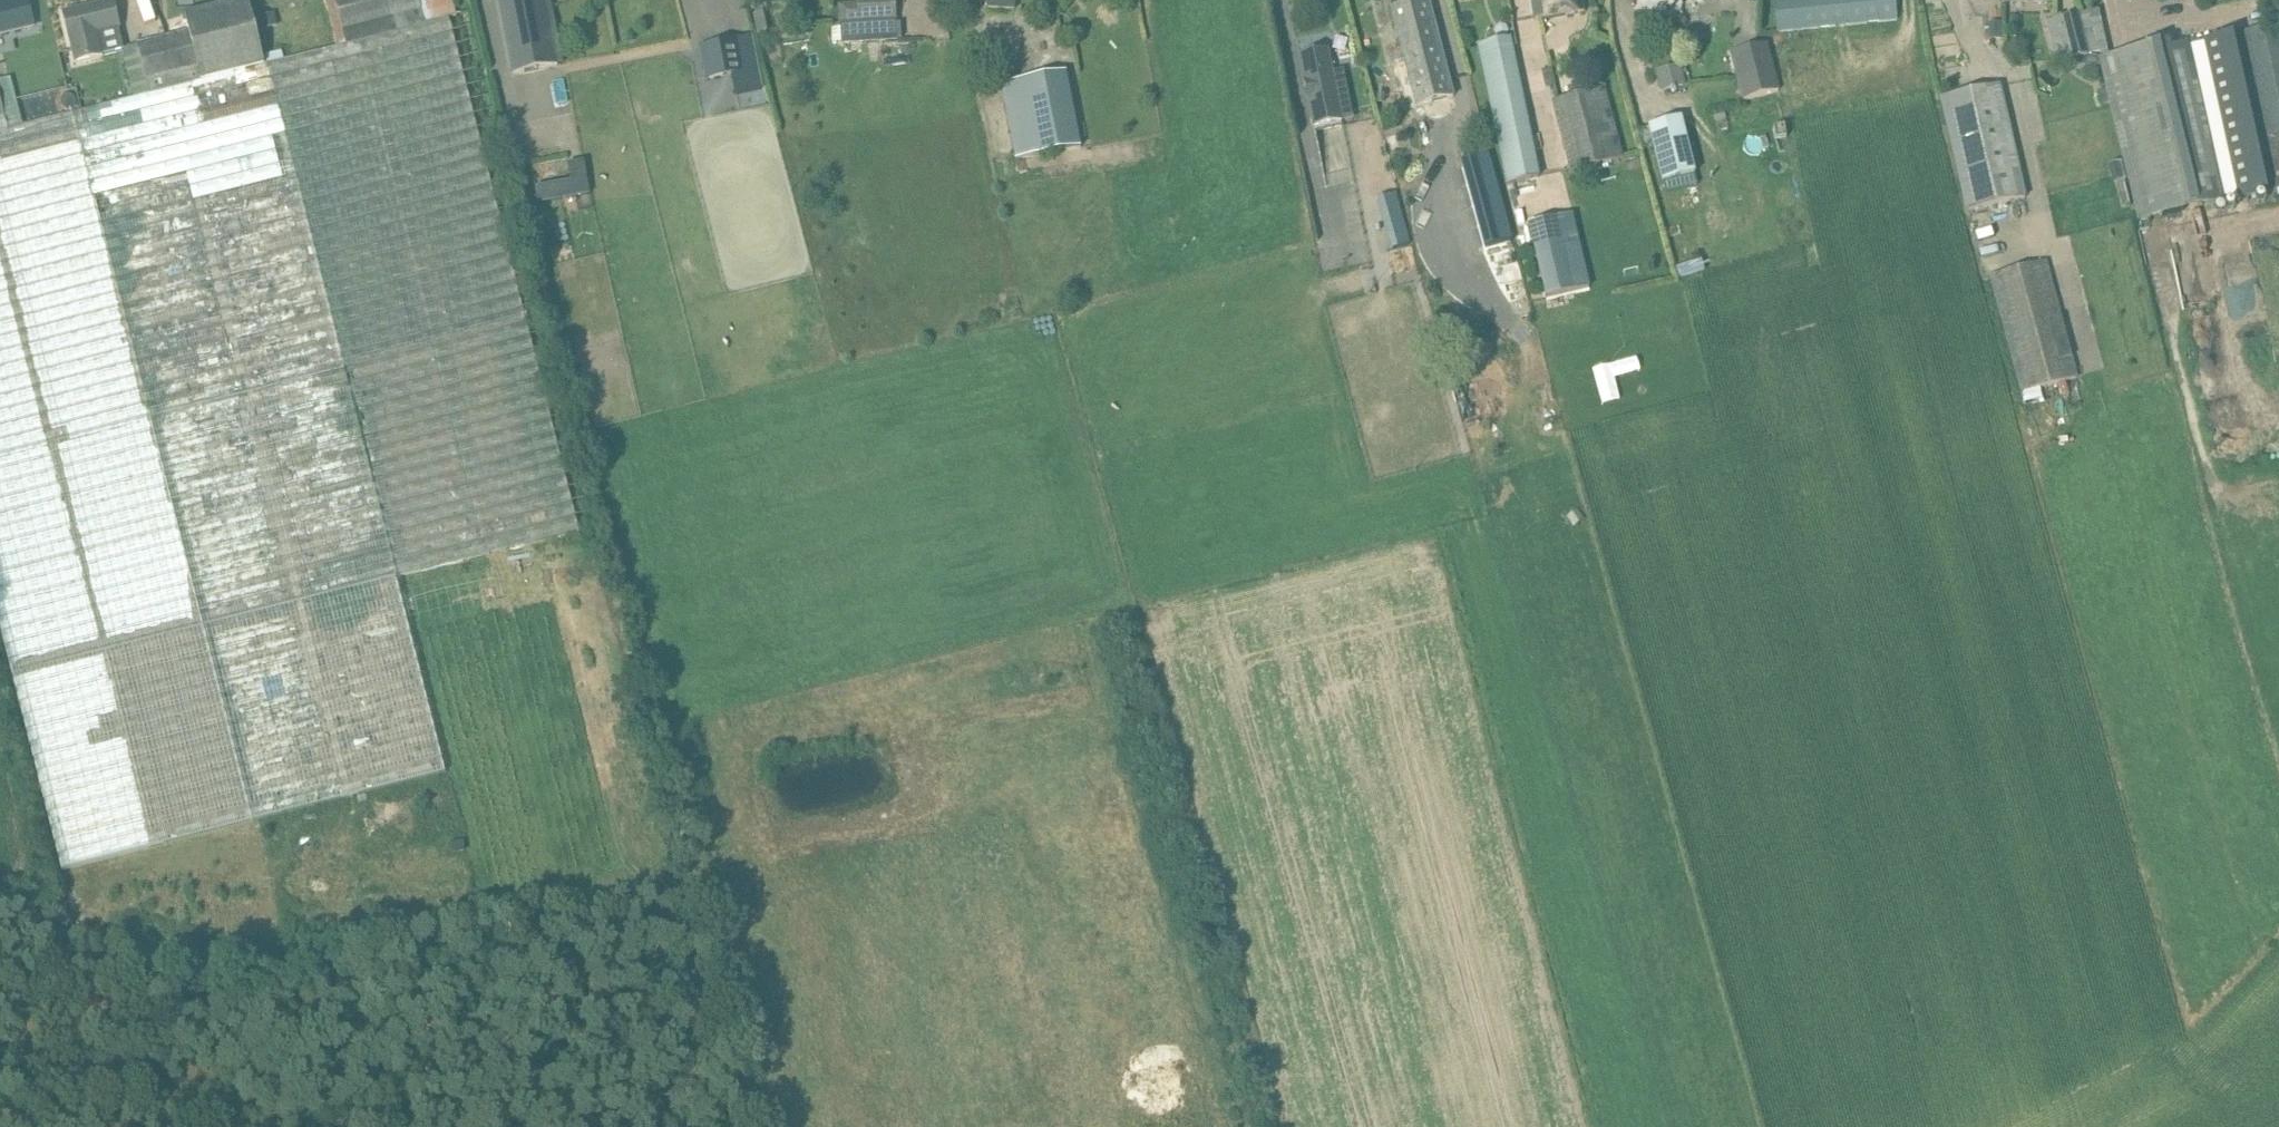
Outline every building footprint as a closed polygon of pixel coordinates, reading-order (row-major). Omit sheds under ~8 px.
[(34,26),(28,0),(0,0),(0,34),(34,26)] [(113,0),(63,12),(69,35),(75,62),(103,55),(122,50),(125,49),(120,29),(113,0)] [(185,15),(189,33),(201,80),(265,65),(248,0),(245,0),(185,15)] [(346,44),(425,24),(419,0),(335,0),(346,44)] [(511,74),(563,64),(551,0),(496,0),(511,74)] [(832,27),(833,44),(898,39),(897,21),(896,21),(894,0),(876,0),(877,4),(852,6),(852,9),(834,10),(835,27),(832,27)] [(988,9),(1015,10),(1016,0),(988,0),(988,9)] [(1535,20),(1585,12),(1583,0),(1532,0),(1535,20)] [(1777,33),(1897,20),(1895,0),(1774,0),(1777,33)] [(1428,2),(1391,11),(1416,108),(1452,99),(1428,2)] [(2098,10),(2078,15),(2089,54),(2107,50),(2098,10)] [(274,14),(261,17),(264,30),(277,27),(274,14)] [(189,33),(185,15),(169,19),(173,37),(189,33)] [(2078,15),(2059,20),(2070,61),(2089,56),(2089,54),(2078,15)] [(346,44),(265,65),(396,576),(578,530),(449,18),(425,24),(346,44)] [(2000,27),(1989,28),(1989,40),(2000,39),(2000,27)] [(189,33),(138,46),(151,94),(201,80),(189,33)] [(1511,38),(1479,45),(1506,182),(1537,176),(1510,44),(1512,43),(1511,38)] [(734,39),(700,46),(706,78),(731,74),(735,94),(761,89),(757,69),(740,72),(734,39)] [(1767,46),(1732,55),(1744,100),(1778,92),(1767,46)] [(2107,89),(2098,91),(2101,104),(2110,102),(2138,221),(2184,210),(2146,48),(2109,56),(2100,59),(2102,67),(2107,89)] [(1328,49),(1299,55),(1313,127),(1343,122),(1333,71),(1328,49)] [(1680,63),(1655,70),(1661,92),(1686,85),(1680,63)] [(151,94),(75,114),(252,823),(446,773),(396,576),(265,65),(201,80),(151,94)] [(1066,73),(1001,84),(1015,159),(1081,148),(1066,73)] [(2000,85),(1939,100),(1965,212),(2026,198),(2000,85)] [(1604,88),(1551,103),(1570,174),(1624,159),(1604,88)] [(62,870),(251,822),(75,113),(21,127),(8,130),(0,132),(0,625),(62,870)] [(1680,119),(1649,126),(1654,145),(1663,182),(1666,194),(1697,186),(1694,174),(1680,119)] [(1489,155),(1460,163),(1484,249),(1512,241),(1489,155)] [(568,180),(532,187),(535,203),(571,196),(568,180)] [(1559,219),(1528,227),(1535,255),(1534,255),(1545,299),(1591,288),(1580,244),(1567,247),(1559,219)] [(2045,262),(1990,277),(2022,393),(2025,406),(2043,401),(2040,389),(2077,379),(2058,311),(2045,262)]
